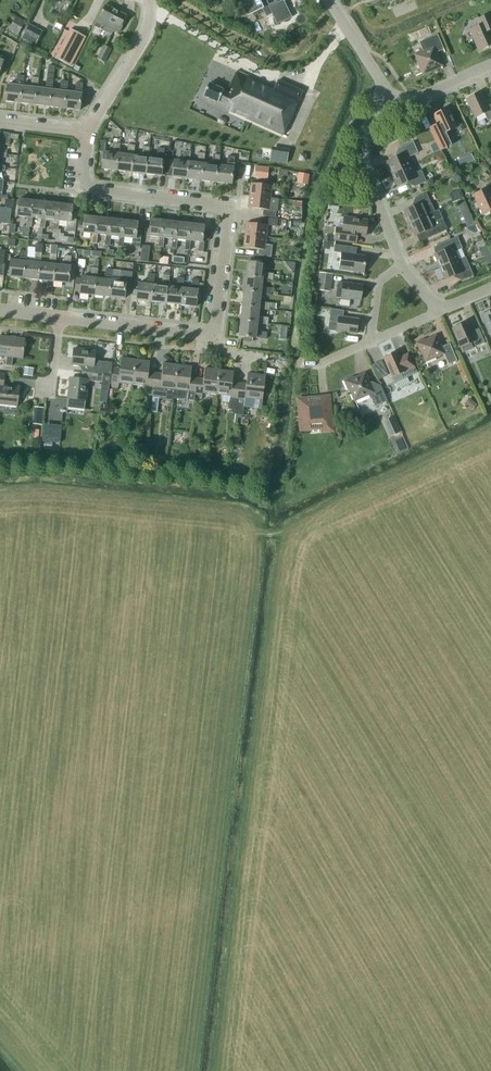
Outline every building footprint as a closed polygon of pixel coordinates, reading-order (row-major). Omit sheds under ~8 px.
[(247,16),(262,8),(266,17),(272,14),(277,24),(292,17),(284,1),(286,0),(239,0),(247,16)] [(120,27),(126,15),(105,5),(99,17),(95,26),(111,35),(113,31),(117,33),(120,27)] [(490,27),(490,16),(490,14),(477,20),(479,26),(470,30),(479,50),(490,45),(490,35),(488,29),(490,27)] [(25,22),(16,16),(8,30),(18,35),(25,22)] [(60,20),(56,27),(60,30),(64,22),(60,20)] [(29,24),(22,37),(36,44),(43,31),(29,24)] [(70,28),(54,58),(71,66),(86,37),(70,28)] [(285,43),(292,40),(291,38),(289,33),(287,34),(282,36),(284,40),(285,43)] [(445,52),(437,34),(419,42),(420,42),(424,51),(416,55),(421,66),(419,66),(422,73),(416,75),(416,76),(441,65),(442,69),(443,68),(436,53),(443,49),(444,52),(445,52)] [(104,62),(111,49),(103,46),(97,59),(104,62)] [(48,65),(47,79),(53,79),(55,66),(54,66),(48,65)] [(283,134),(302,91),(278,80),(274,88),(236,71),(227,92),(223,90),(224,90),(209,83),(203,96),(218,102),(231,108),(230,110),(283,134)] [(22,86),(23,86),(24,76),(17,75),(16,85),(7,84),(5,101),(20,103),(22,86)] [(22,86),(20,103),(35,105),(37,88),(39,78),(32,77),(31,87),(23,86),(22,86)] [(37,88),(35,105),(50,107),(52,90),(53,79),(47,79),(45,89),(37,88)] [(67,91),(68,81),(61,80),(60,91),(52,90),(50,107),(64,108),(67,91)] [(75,92),(67,91),(64,108),(79,110),(83,83),(76,82),(75,92)] [(480,92),(466,99),(475,117),(484,113),(488,120),(490,119),(490,104),(487,106),(480,92)] [(456,127),(447,108),(433,114),(437,123),(429,127),(440,150),(452,145),(446,132),(456,127)] [(8,144),(9,139),(9,138),(9,133),(0,132),(0,143),(8,144)] [(99,140),(98,151),(104,152),(105,152),(107,141),(99,140)] [(386,162),(392,174),(411,166),(407,158),(418,153),(413,141),(397,149),(400,156),(386,162)] [(105,152),(104,152),(102,169),(117,171),(119,153),(120,143),(114,143),(113,143),(112,153),(105,152)] [(133,155),(134,155),(135,145),(134,145),(129,144),(128,144),(127,154),(119,153),(117,171),(131,172),(133,155)] [(148,157),(150,147),(143,146),(142,156),(134,155),(133,155),(131,172),(146,174),(148,157)] [(163,159),(164,148),(158,148),(156,158),(148,157),(146,174),(161,176),(161,173),(166,174),(168,159),(163,159)] [(276,158),(277,152),(265,148),(263,154),(276,158)] [(168,176),(172,177),(187,179),(189,162),(190,151),(184,151),(183,161),(170,159),(168,176)] [(204,163),(205,153),(198,152),(197,163),(189,162),(187,179),(202,180),(204,163)] [(218,165),(219,165),(220,155),(213,154),(212,164),(204,163),(202,180),(216,182),(218,165)] [(459,161),(463,168),(476,162),(473,154),(459,161)] [(227,166),(219,165),(218,165),(216,182),(231,184),(235,157),(228,156),(227,166)] [(256,166),(255,177),(267,179),(268,167),(256,166)] [(414,187),(426,182),(421,170),(414,173),(411,166),(392,174),(397,186),(411,180),(414,187)] [(450,175),(447,168),(440,172),(443,178),(450,175)] [(299,172),(298,182),(307,183),(308,174),(299,172)] [(483,215),(490,211),(490,182),(485,185),(486,188),(474,194),(483,215)] [(251,183),(249,195),(270,198),(272,185),(251,183)] [(459,190),(451,194),(455,202),(463,198),(459,190)] [(426,193),(414,198),(417,205),(404,211),(409,223),(435,212),(426,193)] [(270,198),(249,195),(248,207),(263,209),(262,216),(275,217),(276,211),(269,210),(270,198)] [(19,199),(17,216),(27,217),(26,226),(30,227),(31,227),(32,217),(30,217),(32,200),(19,199)] [(32,200),(30,217),(32,217),(41,218),(40,228),(43,228),(45,228),(46,219),(44,219),(46,202),(32,200)] [(58,230),(59,221),(57,220),(59,203),(46,202),(44,219),(46,219),(54,220),(53,229),(56,230),(58,230)] [(66,231),(75,232),(77,211),(72,211),(73,205),(59,203),(57,220),(59,221),(67,221),(66,231)] [(0,208),(0,215),(10,216),(11,209),(0,207),(0,208)] [(428,229),(431,236),(447,229),(442,218),(439,210),(435,212),(409,223),(414,236),(428,229)] [(9,224),(10,216),(0,215),(0,223),(9,224)] [(95,234),(97,217),(84,215),(82,232),(92,234),(91,243),(96,244),(97,234),(95,234)] [(471,216),(464,219),(467,225),(474,222),(471,216)] [(95,234),(97,234),(106,235),(105,245),(110,245),(111,236),(109,235),(111,219),(97,217),(95,234)] [(262,224),(246,222),(245,235),(266,237),(267,225),(277,226),(278,219),(263,217),(262,224)] [(336,228),(335,240),(350,242),(356,243),(357,235),(365,236),(367,220),(344,217),(343,228),(336,228)] [(109,235),(111,236),(119,237),(118,246),(123,247),(124,237),(122,237),(124,220),(111,219),(109,235)] [(162,237),(164,220),(150,219),(148,236),(159,237),(158,247),(163,247),(164,238),(162,237)] [(140,249),(142,228),(137,227),(138,222),(124,220),(122,237),(124,237),(133,238),(131,248),(140,249)] [(162,237),(164,238),(172,239),(171,248),(176,249),(177,239),(175,239),(177,222),(164,220),(162,237)] [(190,250),(191,241),(189,240),(191,224),(177,222),(175,239),(177,239),(186,240),(185,250),(190,250)] [(204,225),(191,224),(189,240),(191,241),(199,242),(198,251),(203,252),(204,242),(203,242),(204,225)] [(23,226),(22,236),(29,237),(30,227),(26,226),(23,226)] [(58,230),(56,230),(55,241),(74,243),(74,238),(58,235),(59,230),(58,230)] [(265,244),(266,237),(245,235),(243,247),(259,249),(258,255),(271,257),(272,245),(265,244)] [(462,248),(457,237),(445,242),(448,249),(434,255),(439,267),(458,259),(455,251),(462,248)] [(324,241),(323,241),(322,249),(330,250),(331,241),(330,241),(330,242),(324,241)] [(364,273),(366,256),(351,254),(352,247),(334,244),(333,252),(341,253),(339,269),(364,273)] [(148,262),(150,246),(142,245),(140,261),(148,262)] [(26,261),(27,251),(20,250),(19,260),(11,260),(9,277),(24,278),(26,261)] [(26,261),(24,278),(39,280),(40,263),(41,263),(42,253),(35,252),(34,262),(26,261)] [(55,264),(56,264),(57,254),(50,253),(49,264),(41,263),(40,263),(39,280),(53,281),(55,264)] [(64,265),(56,264),(55,264),(53,281),(68,283),(71,256),(65,255),(64,265)] [(169,257),(160,256),(159,263),(168,264),(169,257)] [(465,256),(458,259),(439,267),(444,279),(458,274),(461,280),(473,275),(465,256)] [(247,262),(246,277),(263,279),(273,280),(274,273),(263,272),(264,263),(262,263),(249,262),(247,262)] [(75,291),(80,291),(79,294),(94,295),(96,278),(97,278),(98,268),(91,267),(90,277),(81,276),(81,278),(76,278),(75,291)] [(111,280),(113,270),(106,269),(105,279),(97,278),(96,278),(94,295),(109,297),(111,280)] [(131,282),(132,272),(121,271),(119,281),(111,280),(109,297),(124,299),(126,282),(131,282)] [(328,291),(331,274),(320,272),(317,290),(328,291)] [(153,284),(154,285),(155,274),(148,274),(147,284),(138,283),(138,289),(137,295),(136,300),(151,302),(153,284)] [(153,284),(151,302),(166,303),(168,286),(170,276),(163,275),(162,285),(154,285),(153,284)] [(168,286),(166,303),(181,305),(183,288),(184,278),(178,277),(177,287),(168,286)] [(261,293),(261,294),(271,295),(272,288),(262,287),(263,279),(246,277),(244,291),(261,293)] [(191,289),(183,288),(181,305),(196,307),(197,300),(199,282),(199,279),(192,279),(191,289)] [(340,299),(341,299),(350,300),(350,298),(360,300),(362,285),(338,282),(336,297),(340,298),(340,299)] [(259,308),(269,309),(270,303),(260,302),(261,294),(261,293),(244,291),(242,306),(259,308)] [(258,323),(257,323),(268,324),(268,318),(258,316),(259,308),(242,306),(240,321),(258,323)] [(329,321),(328,330),(336,332),(356,334),(358,319),(343,317),(344,311),(331,309),(329,321)] [(481,315),(490,334),(490,311),(481,315)] [(258,323),(240,321),(239,336),(266,339),(267,332),(257,331),(257,323),(258,323)] [(462,353),(474,348),(485,343),(479,328),(472,331),(473,334),(470,335),(464,323),(452,328),(462,353)] [(448,364),(457,361),(449,343),(441,347),(436,335),(425,340),(424,338),(415,342),(419,351),(420,350),(426,362),(444,354),(448,364)] [(25,339),(0,336),(0,355),(7,356),(6,365),(12,366),(13,357),(22,358),(25,339)] [(112,362),(94,360),(95,351),(74,348),(72,365),(90,367),(90,372),(103,373),(102,374),(111,375),(112,362)] [(383,358),(392,377),(394,383),(417,373),(408,353),(399,357),(397,352),(383,358)] [(112,375),(111,384),(111,385),(118,386),(119,383),(132,384),(136,359),(121,358),(119,373),(113,372),(112,375)] [(148,376),(150,361),(136,359),(132,384),(146,386),(146,389),(153,390),(155,377),(148,376)] [(382,360),(373,364),(378,376),(387,371),(382,360)] [(173,398),(174,389),(177,364),(163,363),(161,378),(155,377),(153,390),(152,396),(158,397),(173,403),(173,398)] [(177,364),(174,389),(173,398),(194,401),(195,395),(197,382),(190,381),(192,366),(177,364)] [(34,368),(24,367),(23,375),(33,376),(34,368)] [(203,383),(197,382),(195,395),(202,396),(202,393),(216,394),(219,369),(205,368),(203,383)] [(238,393),(238,387),(232,386),(234,371),(219,369),(216,394),(230,396),(228,409),(236,410),(238,393)] [(68,399),(85,401),(88,381),(101,382),(102,375),(82,372),(81,379),(70,378),(68,399)] [(375,406),(387,401),(380,385),(372,389),(365,372),(354,378),(353,376),(343,381),(348,390),(349,389),(354,401),(369,394),(375,406)] [(19,393),(19,386),(4,384),(5,373),(0,373),(0,405),(17,407),(19,393)] [(236,410),(235,414),(242,415),(243,415),(245,398),(262,400),(263,393),(265,375),(247,373),(246,388),(238,387),(238,393),(236,410)] [(102,374),(102,375),(101,382),(101,389),(109,390),(109,383),(111,384),(112,375),(111,375),(102,374)] [(299,408),(298,408),(298,415),(300,415),(301,430),(311,429),(310,424),(322,423),(322,431),(332,430),(329,396),(319,397),(320,402),(309,403),(308,398),(298,399),(299,408)] [(477,404),(469,398),(464,404),(472,410),(477,404)] [(63,424),(64,410),(46,409),(46,423),(63,424)] [(388,431),(397,427),(392,417),(384,421),(388,431)] [(148,451),(147,461),(153,462),(154,451),(155,445),(149,444),(148,451)]
